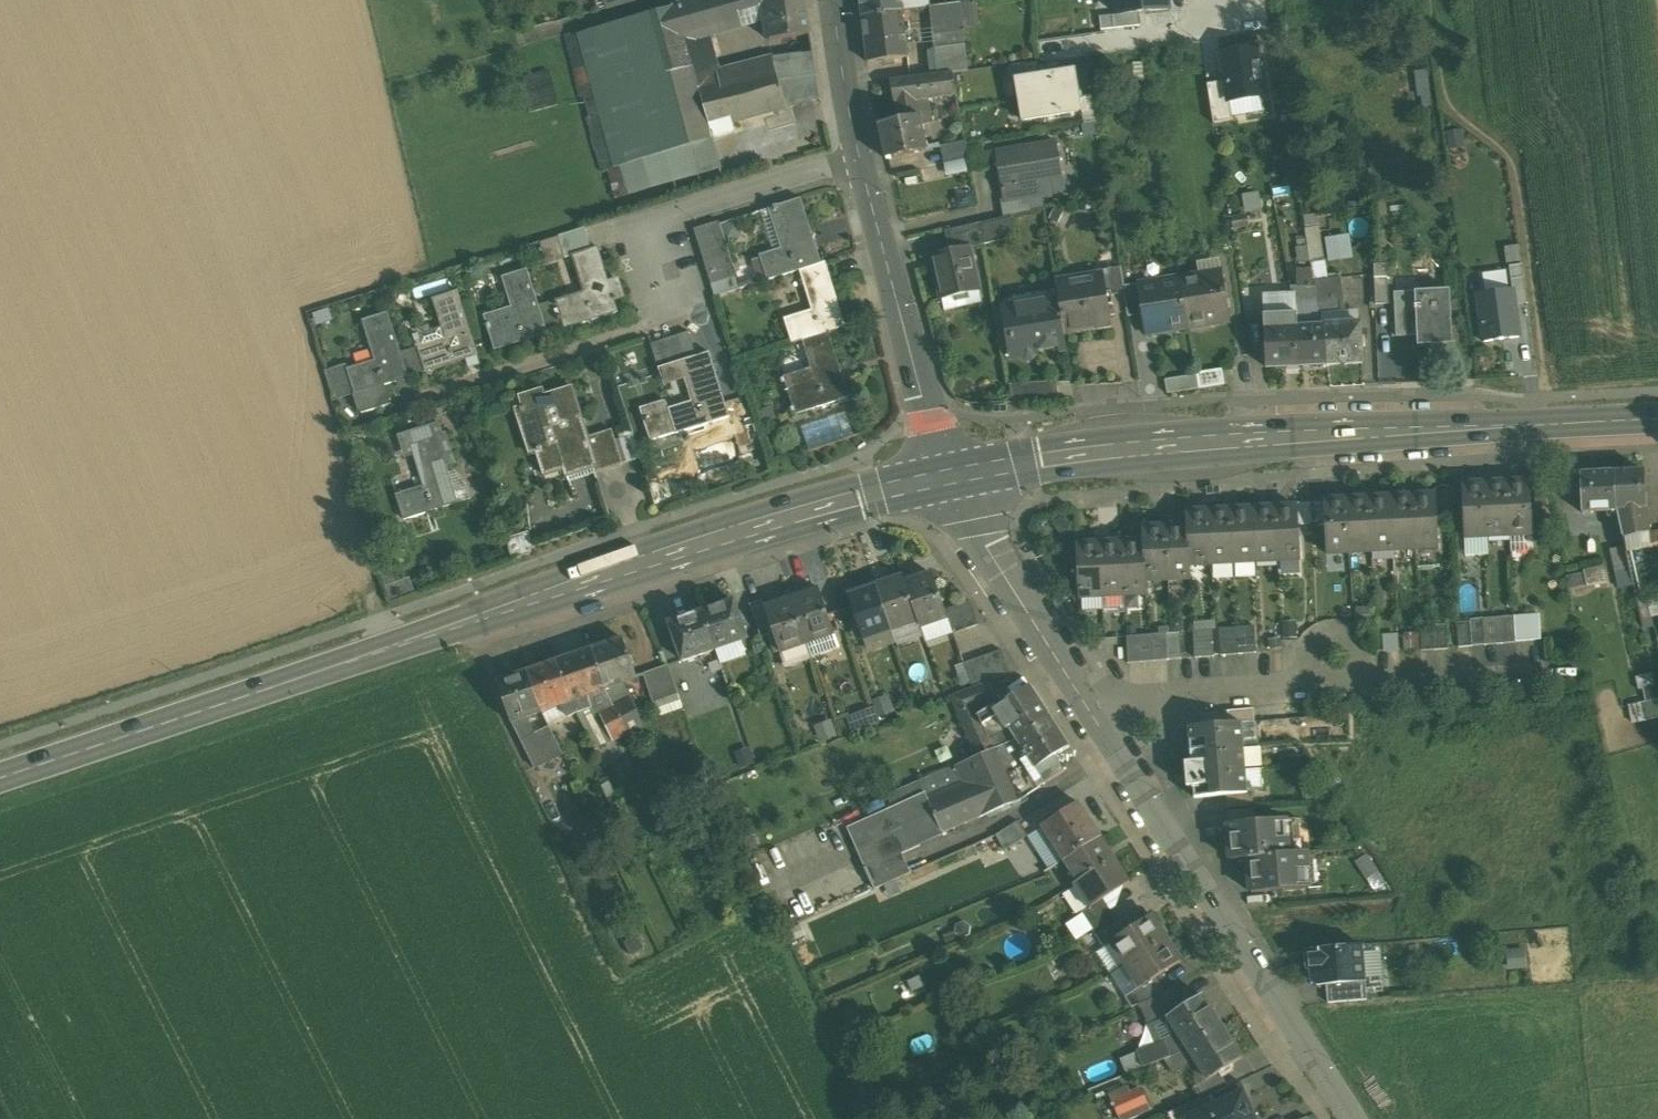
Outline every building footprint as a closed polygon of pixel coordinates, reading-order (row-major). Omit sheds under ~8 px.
[(608,8),(638,0),(606,0),(608,8)] [(638,18),(653,76),(693,66),(686,35),(707,29),(737,17),(736,11),(733,0),(702,0),(638,18)] [(736,11),(764,4),(768,38),(809,35),(805,0),(733,0),(736,11)] [(862,15),(902,10),(901,0),(860,0),(862,15)] [(902,10),(930,7),(929,0),(901,0),(902,10)] [(1117,15),(1138,13),(1168,10),(1167,0),(1116,0),(1117,15)] [(975,2),(960,4),(963,26),(977,24),(975,2)] [(960,4),(930,7),(934,49),(929,52),(931,75),(952,73),(968,71),(963,26),(960,4)] [(902,10),(862,15),(868,62),(908,57),(902,10)] [(1140,26),(1138,13),(1117,15),(1099,17),(1101,30),(1140,26)] [(653,76),(638,18),(573,36),(590,96),(607,91),(613,110),(627,162),(711,139),(739,131),(737,124),(730,126),(729,121),(821,97),(813,54),(770,57),(771,65),(718,80),(716,60),(693,66),(653,76)] [(1230,101),(1264,95),(1256,47),(1222,53),(1226,82),(1230,101)] [(1015,79),(1039,75),(1037,62),(1012,66),(1014,79),(1015,79)] [(1015,79),(1018,100),(1079,90),(1075,69),(1039,75),(1015,79)] [(931,75),(890,80),(894,101),(902,100),(917,99),(926,97),(940,96),(940,95),(956,93),(952,73),(931,75)] [(1230,101),(1226,82),(1208,85),(1214,123),(1233,120),(1230,101)] [(552,85),(525,93),(530,113),(558,105),(552,85)] [(1080,98),(1079,90),(1018,100),(1022,121),(1082,111),(1080,98)] [(1093,96),(1080,98),(1082,111),(1084,123),(1097,121),(1093,96)] [(926,97),(917,99),(920,116),(922,124),(931,122),(926,97)] [(917,99),(902,100),(905,119),(920,116),(917,99)] [(711,139),(627,162),(613,110),(586,117),(600,172),(606,170),(615,199),(719,169),(711,139)] [(905,119),(879,125),(886,159),(928,150),(922,124),(920,116),(905,119)] [(951,144),(951,145),(942,147),(944,162),(968,157),(965,142),(951,144)] [(1057,142),(996,152),(1003,200),(1039,194),(1037,180),(1062,176),(1057,142)] [(1476,179),(1460,181),(1462,192),(1477,190),(1476,179)] [(821,263),(800,198),(773,206),(787,247),(759,256),(767,280),(800,270),(821,263)] [(1012,216),(950,230),(954,249),(969,246),(970,248),(1016,237),(1012,216)] [(1243,216),(1232,217),(1233,227),(1245,225),(1243,216)] [(719,221),(694,229),(697,240),(723,233),(719,221)] [(585,227),(558,235),(565,260),(574,257),(573,255),(592,249),(585,227)] [(723,233),(697,240),(701,251),(726,244),(723,233)] [(1331,259),(1354,256),(1352,233),(1328,235),(1331,259)] [(726,244),(701,251),(704,263),(730,255),(726,244)] [(954,249),(931,254),(942,300),(979,291),(970,248),(969,246),(954,249)] [(1308,246),(1297,247),(1299,262),(1289,263),(1290,277),(1294,277),(1295,286),(1314,285),(1314,281),(1313,281),(1311,264),(1308,246)] [(592,249),(573,255),(574,257),(586,295),(558,304),(566,327),(618,311),(598,247),(592,249)] [(730,255),(704,263),(708,274),(733,266),(730,255)] [(1325,261),(1311,264),(1313,281),(1314,281),(1327,279),(1325,261)] [(812,311),(786,319),(793,343),(802,340),(827,332),(845,327),(825,262),(821,263),(800,270),(812,311)] [(1512,288),(1514,305),(1527,303),(1521,264),(1508,266),(1512,288)] [(733,266),(708,274),(711,285),(737,277),(733,266)] [(1120,267),(1107,269),(1111,296),(1124,294),(1125,293),(1123,286),(1120,267)] [(548,333),(528,271),(504,278),(515,318),(489,326),(497,349),(548,333)] [(1223,275),(1203,278),(1202,273),(1180,277),(1188,323),(1208,320),(1209,324),(1230,321),(1223,275)] [(737,277),(711,285),(715,296),(740,289),(737,277)] [(1180,277),(1137,284),(1142,314),(1145,334),(1188,327),(1188,323),(1180,277)] [(1327,279),(1314,281),(1314,285),(1317,301),(1319,315),(1345,311),(1340,277),(1327,279)] [(1104,278),(1084,281),(1087,299),(1107,296),(1104,278)] [(1107,296),(1087,299),(1084,281),(1056,286),(1059,301),(1064,334),(1112,326),(1107,296)] [(1137,284),(1123,286),(1125,293),(1124,294),(1128,317),(1142,314),(1137,284)] [(1295,286),(1290,286),(1291,295),(1293,295),(1294,302),(1317,301),(1314,285),(1295,286)] [(1512,288),(1477,293),(1485,342),(1519,336),(1514,305),(1512,288)] [(1450,289),(1415,291),(1415,298),(1394,299),(1396,337),(1417,335),(1418,346),(1453,344),(1450,289)] [(458,292),(434,299),(446,340),(419,348),(426,372),(478,355),(458,292)] [(1059,301),(1008,309),(1016,355),(1018,354),(1019,357),(1025,361),(1033,360),(1038,353),(1038,351),(1066,346),(1064,334),(1059,301)] [(408,377),(388,312),(363,320),(375,360),(347,369),(355,394),(384,385),(408,377)] [(1297,313),(1264,314),(1266,367),(1299,366),(1297,326),(1297,313)] [(1360,323),(1326,324),(1327,364),(1362,362),(1360,323)] [(1297,326),(1299,366),(1327,364),(1326,324),(1297,326)] [(689,332),(676,335),(684,360),(696,357),(689,332)] [(847,397),(827,332),(802,340),(815,381),(786,390),(795,415),(847,397)] [(684,360),(676,335),(663,339),(671,364),(684,360)] [(648,339),(642,342),(645,351),(652,349),(648,339)] [(663,339),(651,343),(658,368),(671,364),(663,339)] [(729,418),(709,353),(696,357),(684,360),(671,364),(658,368),(664,386),(685,379),(692,402),(669,409),(677,433),(677,434),(729,418)] [(1222,369),(1196,373),(1196,375),(1198,389),(1225,384),(1222,369)] [(1196,375),(1165,379),(1167,394),(1198,389),(1196,375)] [(1057,381),(1010,384),(1013,402),(1058,399),(1057,381)] [(384,385),(355,394),(356,395),(354,395),(359,410),(360,410),(361,413),(390,403),(389,400),(390,399),(388,392),(387,393),(384,385)] [(573,387),(545,395),(543,389),(520,396),(524,406),(517,408),(531,454),(538,451),(545,474),(592,460),(585,438),(589,437),(573,387)] [(666,399),(639,408),(650,442),(677,433),(669,409),(666,399)] [(811,448),(855,435),(847,411),(803,425),(811,448)] [(438,423),(398,436),(405,457),(413,454),(423,484),(395,493),(403,519),(456,502),(445,467),(455,463),(445,433),(441,434),(438,423)] [(589,437),(585,438),(592,460),(596,472),(624,464),(613,429),(589,437)] [(696,450),(701,469),(737,458),(731,440),(696,450)] [(1644,471),(1615,472),(1617,506),(1617,510),(1646,509),(1644,471)] [(1615,472),(1580,474),(1582,508),(1617,506),(1615,472)] [(1530,481),(1507,482),(1510,535),(1532,534),(1530,481)] [(1507,482),(1485,483),(1488,536),(1510,535),(1507,482)] [(1485,483),(1462,485),(1465,538),(1488,536),(1485,483)] [(1436,495),(1413,496),(1416,549),(1439,548),(1436,495)] [(1413,496),(1391,497),(1394,550),(1416,549),(1413,496)] [(1391,497),(1369,498),(1372,551),(1394,550),(1391,497)] [(1369,498),(1347,499),(1350,552),(1372,551),(1369,498)] [(1347,499),(1324,501),(1325,523),(1327,554),(1350,552),(1347,499)] [(1324,502),(1311,503),(1312,524),(1325,523),(1324,502)] [(1311,503),(1301,503),(1301,508),(1298,508),(1299,524),(1312,524),(1311,503)] [(1298,506),(1275,507),(1278,560),(1300,559),(1299,524),(1298,508),(1298,506)] [(1275,507),(1253,509),(1256,562),(1278,560),(1275,507)] [(1253,509),(1231,510),(1233,563),(1256,562),(1253,509)] [(1617,510),(1622,535),(1623,535),(1648,531),(1646,509),(1617,510)] [(1231,510),(1209,511),(1211,564),(1233,563),(1231,510)] [(1209,511),(1186,512),(1187,525),(1189,565),(1190,565),(1211,564),(1209,511)] [(1187,525),(1165,527),(1168,580),(1191,578),(1190,565),(1189,565),(1187,525)] [(1165,527),(1142,528),(1143,541),(1144,541),(1146,581),(1168,580),(1165,527)] [(1648,531),(1623,535),(1627,552),(1650,547),(1649,535),(1648,531)] [(1649,535),(1650,547),(1657,545),(1657,548),(1657,533),(1649,535)] [(1143,541),(1122,542),(1124,595),(1147,594),(1146,581),(1144,541),(1143,541)] [(1122,542),(1100,543),(1102,596),(1124,595),(1122,542)] [(1100,543),(1077,544),(1079,597),(1102,596),(1100,543)] [(1625,546),(1610,549),(1615,571),(1630,567),(1625,546)] [(1610,565),(1566,570),(1568,586),(1612,581),(1610,565)] [(931,573),(905,582),(918,619),(920,625),(947,616),(945,609),(931,573)] [(903,577),(876,585),(891,628),(918,619),(905,582),(903,577)] [(876,585),(848,595),(862,638),(891,628),(876,585)] [(819,590),(792,599),(807,642),(834,633),(819,590)] [(807,642),(792,599),(765,608),(773,633),(780,651),(807,642)] [(762,600),(749,604),(761,637),(773,633),(765,608),(762,600)] [(979,625),(970,600),(958,605),(966,629),(979,625)] [(732,601),(703,611),(716,649),(745,639),(732,601)] [(958,605),(945,609),(947,616),(953,633),(966,629),(958,605)] [(703,611),(668,624),(681,662),(702,654),(716,649),(703,611)] [(1539,615),(1514,617),(1516,642),(1541,640),(1539,615)] [(1514,616),(1501,617),(1503,644),(1516,643),(1516,642),(1514,616)] [(1501,617),(1483,618),(1485,645),(1503,644),(1501,617)] [(1483,618),(1470,619),(1470,622),(1471,645),(1485,645),(1483,618)] [(1471,645),(1470,622),(1457,622),(1458,646),(1471,645)] [(1447,624),(1434,625),(1435,649),(1449,648),(1447,624)] [(1434,625),(1420,625),(1421,650),(1435,649),(1434,625)] [(1254,626),(1237,628),(1238,654),(1256,653),(1254,626)] [(1237,628),(1219,629),(1221,656),(1238,654),(1237,628)] [(1213,630),(1193,631),(1194,658),(1214,656),(1213,630)] [(1166,633),(1153,634),(1154,661),(1167,660),(1166,633)] [(1180,633),(1166,633),(1167,660),(1168,660),(1181,659),(1180,633)] [(1153,634),(1140,636),(1141,662),(1154,661),(1153,634)] [(1140,636),(1127,637),(1128,663),(1141,662),(1140,636)] [(622,639),(592,650),(606,689),(623,683),(636,679),(622,639)] [(592,650),(558,662),(571,702),(588,696),(606,689),(592,650)] [(1001,650),(989,654),(997,679),(1010,674),(1001,650)] [(702,654),(692,658),(697,671),(707,668),(702,654)] [(997,679),(989,654),(976,659),(985,683),(997,679)] [(976,659),(963,663),(972,687),(985,683),(976,659)] [(558,662),(528,672),(541,712),(563,704),(571,702),(558,662)] [(678,695),(668,665),(643,674),(654,704),(678,695)] [(722,667),(708,672),(715,694),(722,692),(720,687),(728,684),(722,667)] [(528,672),(498,682),(511,722),(524,718),(541,712),(528,672)] [(988,682),(968,690),(976,711),(996,700),(988,682)] [(623,683),(606,689),(615,707),(630,700),(623,683)] [(1029,685),(997,706),(1010,726),(1019,739),(1051,719),(1029,685)] [(615,707),(606,689),(588,696),(591,708),(600,714),(615,707)] [(968,690),(952,696),(961,718),(976,711),(968,690)] [(874,699),(879,715),(896,710),(891,693),(874,699)] [(588,696),(571,702),(577,713),(591,708),(588,696)] [(642,727),(630,700),(615,707),(628,732),(642,727)] [(961,718),(973,743),(1010,726),(997,706),(996,700),(976,711),(961,718)] [(1654,700),(1641,703),(1644,720),(1657,717),(1654,700)] [(577,713),(571,702),(563,704),(569,718),(577,714),(577,713)] [(615,707),(600,714),(613,740),(628,732),(615,707)] [(1254,708),(1227,710),(1228,724),(1242,723),(1255,721),(1254,708)] [(873,710),(860,715),(864,727),(878,723),(873,710)] [(1227,710),(1201,713),(1202,726),(1228,724),(1227,710)] [(542,739),(536,741),(524,718),(511,722),(537,772),(551,767),(552,767),(546,754),(548,753),(542,739)] [(1019,739),(1017,740),(1025,753),(1035,769),(1055,756),(1069,748),(1051,719),(1019,739)] [(1202,726),(1189,727),(1191,751),(1244,746),(1242,723),(1228,724),(1202,726)] [(1010,726),(973,743),(978,757),(999,748),(1017,740),(1019,739),(1010,726)] [(569,767),(553,735),(542,739),(548,753),(546,754),(552,767),(551,767),(554,774),(569,767)] [(1017,740),(999,748),(1005,761),(1025,753),(1017,740)] [(1244,746),(1191,751),(1192,762),(1185,763),(1186,775),(1246,770),(1244,746)] [(964,784),(925,802),(940,835),(942,835),(1021,800),(1020,799),(1005,761),(999,748),(978,757),(956,766),(964,784)] [(1035,769),(1025,753),(1005,761),(1020,799),(1065,772),(1055,756),(1035,769)] [(1246,770),(1186,775),(1187,787),(1194,786),(1195,798),(1226,795),(1248,793),(1246,770)] [(610,781),(602,785),(606,794),(615,790),(610,781)] [(1248,793),(1226,795),(1227,808),(1253,806),(1252,793),(1248,793)] [(925,802),(922,795),(850,825),(868,867),(942,837),(942,835),(940,835),(925,802)] [(1078,804),(1042,827),(1048,836),(1064,861),(1101,837),(1078,804)] [(1254,808),(1227,811),(1228,824),(1255,821),(1254,808)] [(1228,824),(1231,860),(1249,858),(1288,854),(1288,853),(1285,819),(1255,821),(1228,824)] [(1018,821),(995,835),(1006,851),(1028,837),(1018,821)] [(1064,861),(1048,836),(1043,840),(1051,851),(1040,858),(1049,870),(1064,861)] [(1101,837),(1064,861),(1078,882),(1078,883),(1115,859),(1101,837)] [(1306,852),(1288,853),(1288,854),(1249,858),(1252,893),(1309,888),(1306,852)] [(1115,859),(1078,883),(1078,882),(1074,885),(1089,908),(1104,899),(1130,882),(1115,859)] [(1089,908),(1082,913),(1089,924),(1111,910),(1104,899),(1089,908)] [(1111,910),(1089,924),(1096,935),(1118,921),(1111,910)] [(1125,932),(1111,942),(1125,965),(1166,938),(1151,915),(1125,932)] [(1118,921),(1096,935),(1103,946),(1111,942),(1125,932),(1118,921)] [(1166,938),(1125,965),(1140,987),(1156,977),(1181,961),(1166,938)] [(1362,945),(1345,946),(1345,947),(1306,951),(1307,968),(1309,970),(1311,970),(1312,981),(1317,985),(1326,984),(1365,981),(1362,945)] [(1156,977),(1140,987),(1126,997),(1131,1007),(1141,1003),(1165,993),(1156,977)] [(1365,981),(1326,984),(1328,1003),(1367,1000),(1365,981)] [(1165,993),(1141,1003),(1151,1024),(1168,1017),(1179,1010),(1176,1005),(1177,1004),(1169,991),(1165,993)] [(1177,1004),(1176,1005),(1179,1010),(1168,1017),(1188,1049),(1222,1026),(1202,995),(1190,1003),(1187,998),(1177,1004)] [(1168,1017),(1151,1024),(1159,1043),(1137,1052),(1144,1068),(1183,1052),(1188,1049),(1168,1017)] [(1242,1058),(1222,1026),(1188,1049),(1206,1079),(1207,1079),(1219,1072),(1222,1077),(1224,1076),(1233,1070),(1230,1065),(1242,1058)] [(1219,1072),(1207,1079),(1206,1079),(1196,1087),(1201,1098),(1228,1086),(1224,1076),(1222,1077),(1219,1072)] [(1130,1086),(1112,1094),(1124,1118),(1127,1118),(1141,1113),(1139,1106),(1150,1101),(1143,1087),(1132,1092),(1130,1086)] [(1168,1113),(1171,1118),(1190,1118),(1189,1118),(1218,1105),(1213,1094),(1201,1099),(1201,1098),(1168,1113)] [(1189,1118),(1190,1118),(1253,1118),(1248,1108),(1245,1109),(1239,1096),(1218,1105),(1189,1118)]
